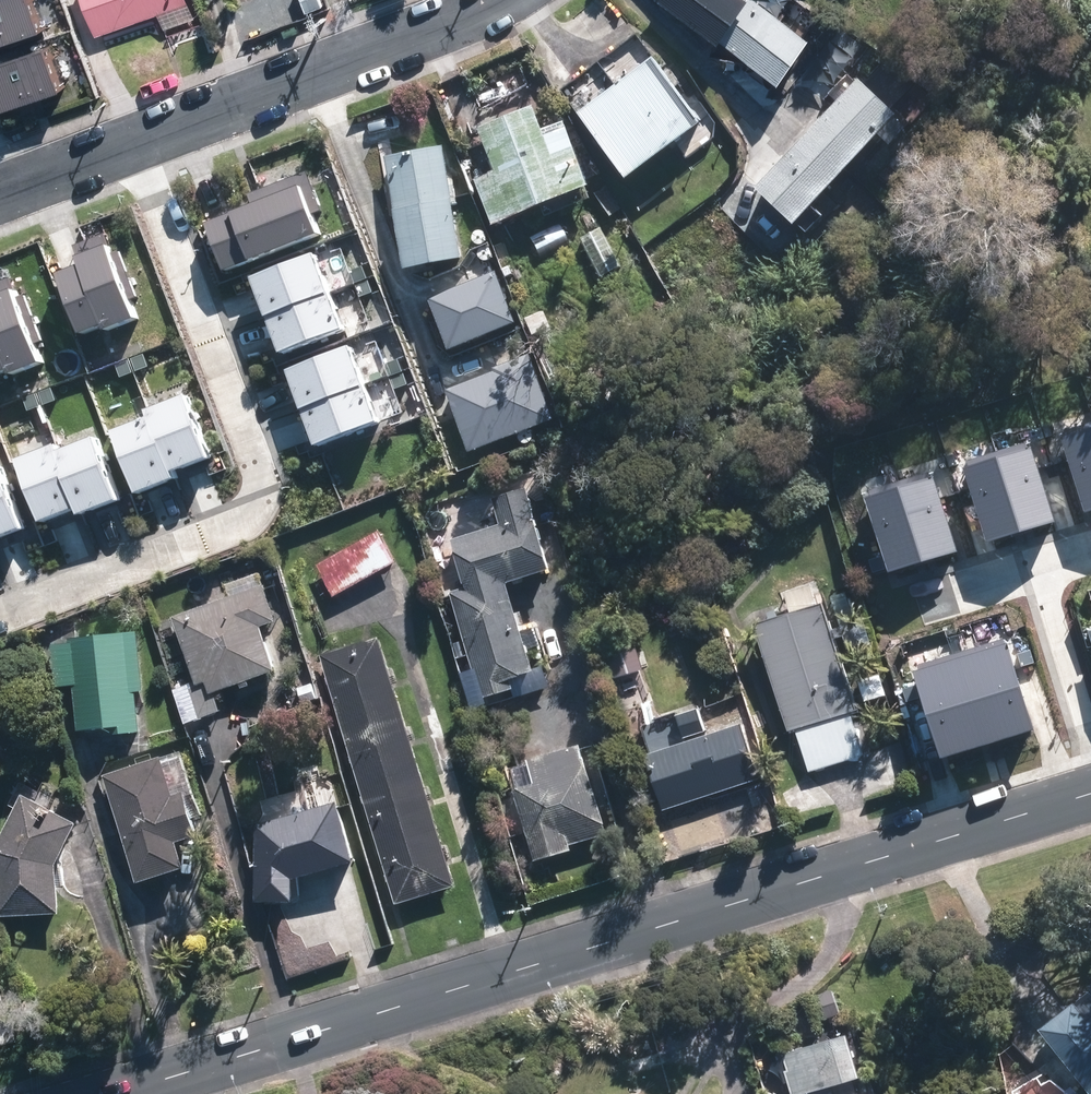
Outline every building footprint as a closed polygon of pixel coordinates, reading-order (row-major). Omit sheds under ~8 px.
[(46,23),(38,0),(0,0),(0,38),(46,23)] [(95,34),(181,2),(180,0),(82,0),(95,34)] [(736,0),(666,0),(713,36),(739,2),(736,0)] [(796,43),(754,11),(728,44),(770,77),(796,43)] [(66,81),(52,41),(0,59),(0,100),(1,104),(66,81)] [(646,77),(585,120),(626,178),(687,135),(646,77)] [(883,125),(850,93),(752,196),(786,228),(883,125)] [(479,185),(493,224),(578,192),(558,139),(538,147),(528,121),(486,137),(501,177),(479,185)] [(446,142),(390,153),(411,263),(466,252),(446,142)] [(229,266),(324,229),(316,208),(324,205),(310,168),(253,190),(257,200),(210,218),(229,266)] [(88,262),(65,271),(86,326),(108,318),(111,325),(140,314),(133,297),(140,294),(122,245),(116,247),(109,231),(80,242),(88,262)] [(319,249),(258,273),(273,312),(335,288),(319,249)] [(434,294),(453,342),(517,317),(498,268),(434,294)] [(15,362),(17,369),(46,358),(40,341),(47,338),(28,289),(22,292),(16,275),(0,281),(0,368),(15,362)] [(335,288),(273,312),(287,347),(349,323),(335,288)] [(354,342),(292,366),(307,405),(369,381),(354,342)] [(499,366),(452,385),(474,441),(554,409),(531,351),(498,363),(499,366)] [(369,381),(307,405),(321,441),(383,417),(369,381)] [(153,407),(154,412),(177,466),(213,452),(190,392),(153,407)] [(177,466),(154,412),(118,426),(143,486),(179,472),(177,466)] [(1059,433),(1077,499),(1090,495),(1090,424),(1059,433)] [(63,446),(84,502),(86,507),(122,494),(99,433),(63,446)] [(63,446),(61,441),(24,455),(47,516),(84,502),(63,446)] [(1014,521),(1045,512),(1024,442),(993,451),(1014,521)] [(993,451),(957,461),(978,531),(1014,521),(993,451)] [(29,523),(6,463),(0,465),(0,534),(29,523)] [(920,551),(953,540),(929,469),(897,479),(920,551)] [(920,551),(897,479),(863,490),(886,562),(920,551)] [(453,547),(467,595),(501,585),(544,572),(521,495),(496,502),(504,532),(453,547)] [(329,597),(393,565),(377,534),(313,565),(329,597)] [(529,677),(501,585),(467,595),(455,599),(485,697),(511,690),(509,683),(529,677)] [(257,595),(176,622),(200,691),(191,694),(198,714),(212,709),(207,694),(267,674),(251,627),(266,622),(257,595)] [(816,611),(755,630),(789,733),(849,713),(816,611)] [(131,632),(75,636),(82,727),(138,723),(131,632)] [(983,727),(1025,714),(1000,635),(958,648),(983,727)] [(373,646),(323,661),(396,899),(446,884),(373,646)] [(940,741),(983,727),(958,648),(915,662),(940,741)] [(706,730),(699,710),(680,716),(687,736),(706,730)] [(845,719),(795,735),(808,775),(859,759),(845,719)] [(739,733),(652,761),(667,808),(754,779),(739,733)] [(601,834),(577,754),(511,774),(537,859),(564,850),(563,845),(601,834)] [(156,769),(108,784),(138,880),(175,868),(167,844),(188,837),(176,800),(167,803),(156,769)] [(0,847),(0,912),(50,910),(48,867),(67,828),(22,805),(0,847)] [(332,813),(258,832),(256,901),(285,901),(285,877),(344,863),(332,813)] [(1037,1028),(1088,1092),(1090,1090),(1090,1018),(1081,1026),(1066,1006),(1037,1028)] [(838,1042),(784,1059),(795,1093),(849,1077),(838,1042)]
